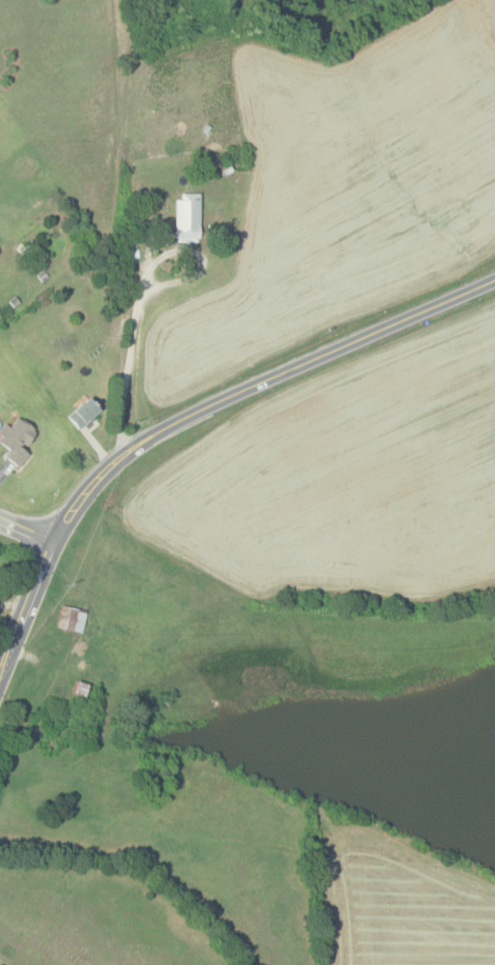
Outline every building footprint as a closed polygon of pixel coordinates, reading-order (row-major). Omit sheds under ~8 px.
[(176,194),(176,241),(196,241),(199,195),(176,194)] [(67,415),(78,428),(101,409),(89,396),(67,415)] [(18,466),(29,453),(23,448),(36,431),(17,416),(9,426),(4,423),(0,428),(0,442),(9,449),(4,455),(18,466)] [(87,610),(61,604),(55,626),(80,633),(87,610)] [(74,692),(84,695),(87,685),(78,681),(74,692)]
